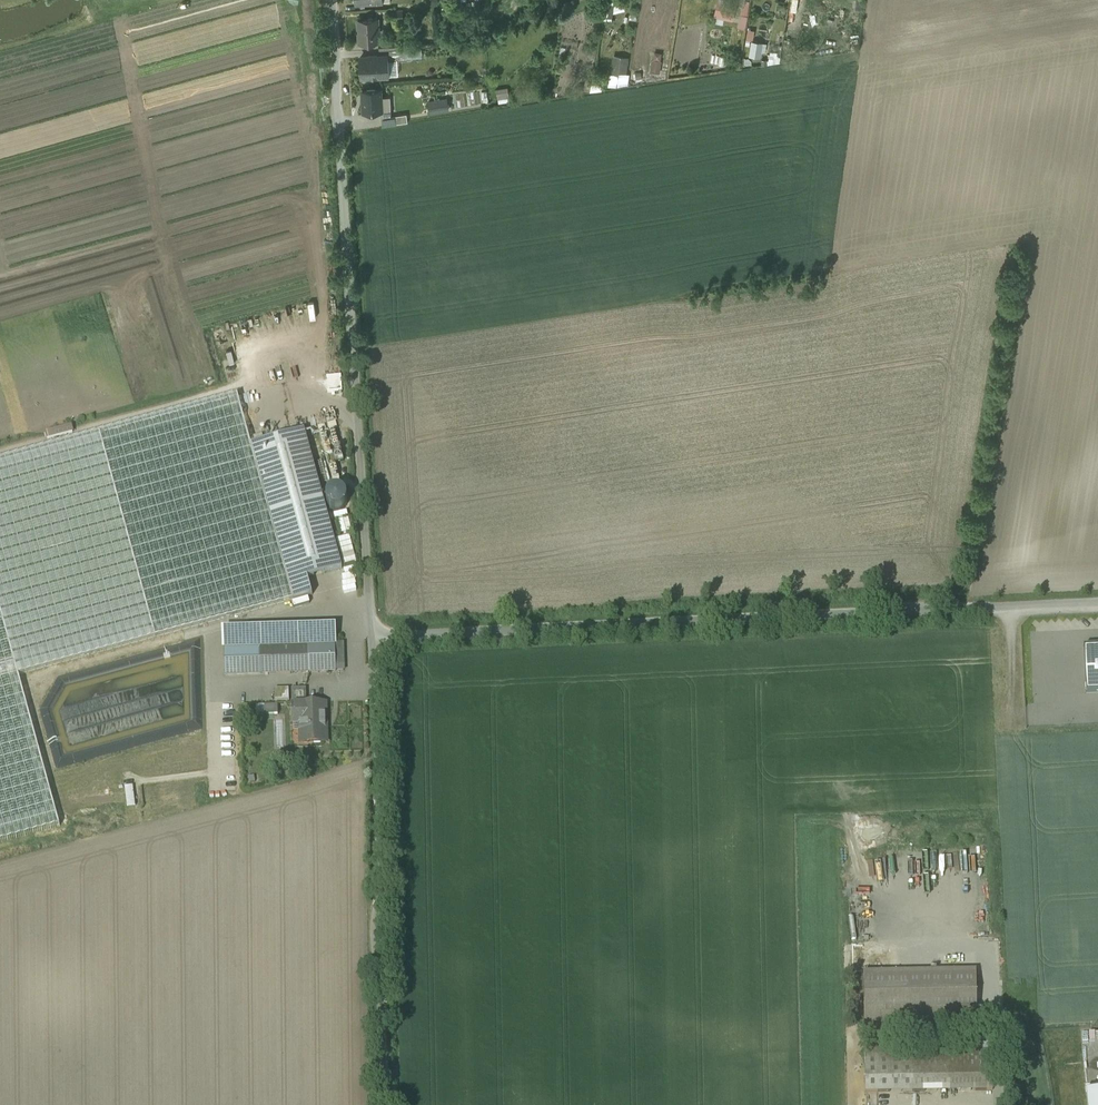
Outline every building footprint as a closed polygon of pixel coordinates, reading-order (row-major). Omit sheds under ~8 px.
[(612,11),(628,10),(627,0),(612,0),(612,11)] [(739,0),(719,0),(717,18),(737,20),(739,0)] [(754,1),(751,0),(747,0),(741,27),(748,29),(754,1)] [(403,10),(388,11),(389,19),(403,18),(403,10)] [(378,17),(358,18),(359,29),(360,41),(360,42),(379,41),(379,40),(378,17)] [(398,39),(379,40),(379,41),(380,49),(399,48),(398,39)] [(765,57),(767,42),(754,40),(752,55),(765,57)] [(422,47),(407,48),(408,56),(422,56),(422,47)] [(407,48),(399,48),(399,49),(389,49),(390,60),(397,60),(408,59),(408,56),(407,48)] [(387,55),(360,57),(361,76),(365,76),(367,77),(373,77),(375,76),(388,75),(388,74),(387,60),(387,55)] [(612,73),(616,74),(618,60),(627,62),(628,57),(614,56),(612,73)] [(397,60),(390,60),(387,60),(388,74),(398,73),(397,60)] [(627,62),(618,60),(616,74),(625,75),(627,62)] [(501,103),(513,101),(511,87),(499,89),(501,103)] [(380,88),(363,90),(364,112),(382,111),(381,97),(380,88)] [(382,111),(382,117),(391,116),(390,97),(381,97),(382,111)] [(447,99),(428,102),(430,112),(449,109),(447,99)] [(396,115),(397,123),(408,121),(407,114),(396,115)] [(391,116),(382,117),(384,125),(397,123),(396,115),(391,116)] [(0,459),(0,841),(58,825),(17,675),(294,600),(252,445),(252,444),(251,445),(237,395),(0,459)] [(304,430),(252,444),(252,445),(294,600),(312,595),(307,578),(342,568),(304,430)] [(327,433),(321,435),(326,455),(332,453),(327,433)] [(318,437),(314,437),(312,437),(308,440),(313,458),(317,458),(319,457),(323,455),(318,437)] [(224,650),(224,647),(259,646),(335,644),(336,644),(336,626),(222,630),(222,650),(224,650)] [(336,644),(335,644),(336,671),(344,671),(343,643),(336,644)] [(335,644),(259,646),(260,674),(336,671),(335,644)] [(259,646),(224,647),(224,650),(225,675),(260,674),(259,646)] [(1083,650),(1085,694),(1097,693),(1097,649),(1083,650)] [(306,689),(291,689),(292,699),(304,698),(306,698),(306,689)] [(325,704),(304,704),(304,698),(292,699),(292,723),(300,722),(300,741),(311,741),(311,744),(323,743),(323,721),(326,721),(325,704)] [(236,782),(235,755),(227,755),(228,782),(236,782)] [(975,971),(863,973),(864,1034),(977,1032),(975,971)] [(992,1051),(913,1052),(913,1092),(993,1091),(992,1051)] [(913,1052),(865,1053),(865,1092),(913,1092),(913,1052)] [(1086,1094),(1087,1104),(1097,1104),(1097,1093),(1086,1094)]
